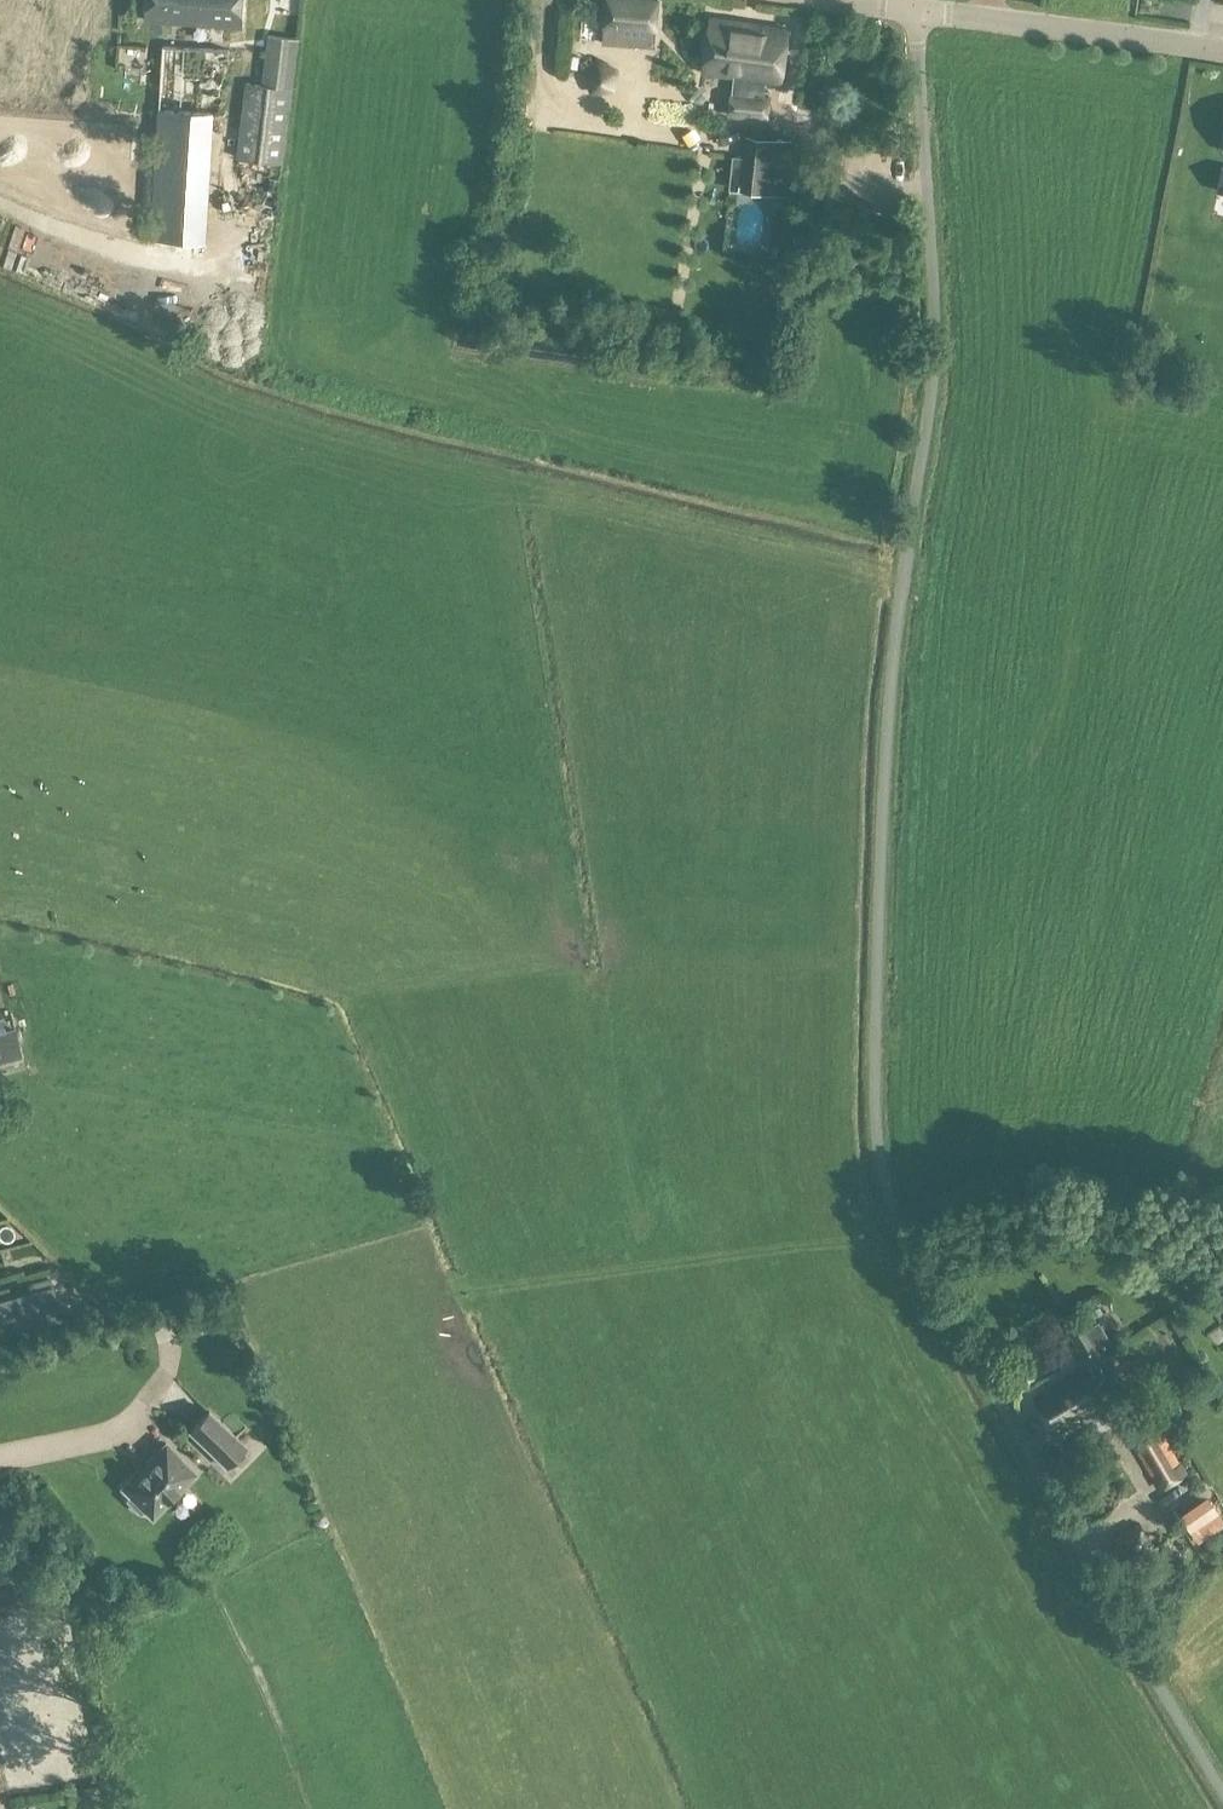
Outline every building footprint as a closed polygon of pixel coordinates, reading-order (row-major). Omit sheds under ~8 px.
[(242,27),(243,0),(148,0),(147,21),(242,27)] [(658,0),(607,0),(604,46),(655,49),(658,0)] [(730,116),(768,120),(770,97),(762,97),(764,81),(781,83),(789,30),(712,19),(704,72),(749,79),(747,96),(732,94),(730,116)] [(268,35),(262,85),(247,83),(237,158),(283,164),(292,89),(294,89),(300,39),(268,35)] [(164,46),(154,197),(151,240),(209,243),(211,200),(209,199),(211,164),(222,165),(230,50),(164,46)] [(793,141),(746,134),(744,157),(733,156),(730,190),(788,195),(793,141)] [(1212,299),(1222,302),(1222,248),(1212,299)] [(23,1066),(13,1028),(0,1032),(0,1073),(23,1066)] [(31,1291),(0,1300),(0,1323),(2,1332),(61,1315),(51,1278),(29,1284),(31,1291)] [(1095,1374),(1089,1377),(1093,1385),(1107,1377),(1099,1363),(1118,1353),(1100,1322),(1073,1337),(1095,1374)] [(1037,1401),(1055,1433),(1082,1417),(1086,1424),(1108,1411),(1093,1385),(1089,1377),(1087,1373),(1037,1401)] [(225,1467),(245,1448),(208,1412),(189,1431),(225,1467)] [(1132,1442),(1159,1491),(1189,1474),(1162,1426),(1132,1442)] [(152,1519),(196,1474),(165,1444),(121,1489),(130,1497),(126,1501),(140,1514),(143,1510),(152,1519)] [(1222,1525),(1222,1515),(1209,1495),(1181,1515),(1200,1542),(1222,1525)]
